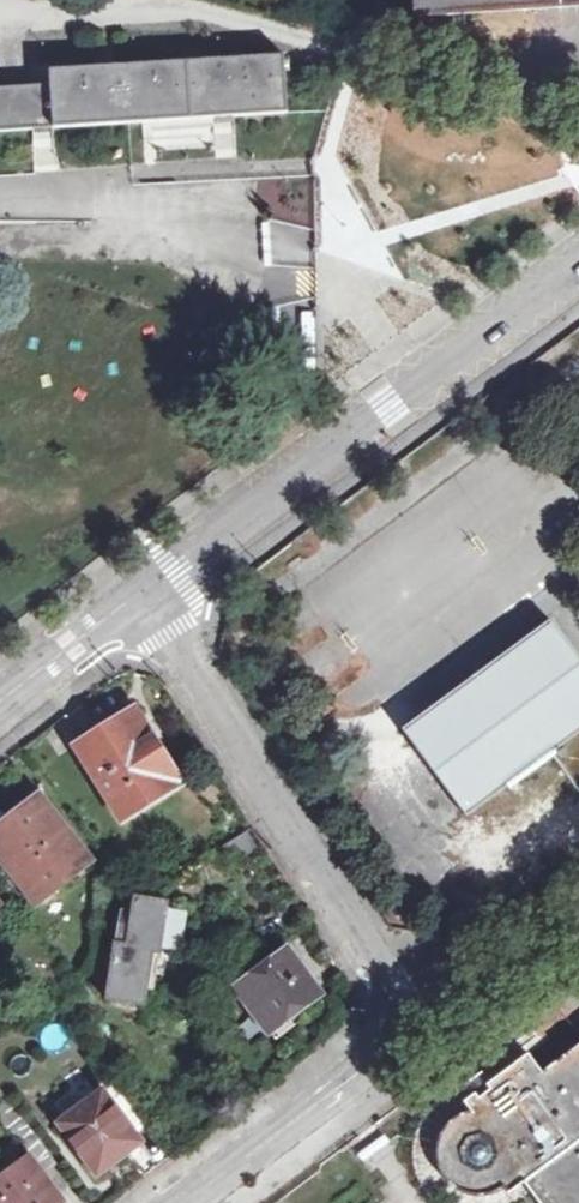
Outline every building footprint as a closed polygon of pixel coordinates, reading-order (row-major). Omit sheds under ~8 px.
[(377,13),(377,20),(534,9),(578,7),(578,0),(376,0),(377,13)] [(0,89),(0,131),(292,113),(285,58),(58,69),(58,86),(0,89)] [(264,263),(310,263),(309,224),(263,225),(264,263)] [(470,815),(509,786),(525,810),(544,834),(548,830),(560,822),(564,818),(558,809),(578,793),(578,659),(550,621),(405,728),(470,815)] [(76,745),(122,819),(182,783),(136,708),(76,745)] [(37,902),(89,861),(40,798),(16,816),(21,823),(0,839),(0,854),(37,902)] [(135,898),(128,946),(115,944),(109,999),(143,1003),(150,950),(157,952),(164,902),(135,898)] [(239,987),(270,1030),(319,994),(288,951),(239,987)] [(505,1189),(509,1194),(524,1183),(539,1202),(578,1202),(578,1046),(543,1073),(529,1054),(487,1085),(492,1090),(480,1099),(476,1093),(464,1102),(471,1111),(463,1114),(451,1123),(438,1146),(440,1162),(444,1181),(472,1196),(487,1196),(501,1191),(505,1189)] [(487,1085),(478,1073),(467,1082),(476,1093),(480,1099),(492,1090),(487,1085)] [(60,1123),(98,1173),(140,1142),(134,1133),(145,1124),(146,1124),(114,1082),(60,1123)] [(0,1088),(0,1118),(30,1157),(40,1171),(41,1172),(54,1161),(0,1088)] [(62,1200),(41,1172),(40,1171),(30,1157),(0,1179),(0,1202),(58,1202),(62,1200)]
